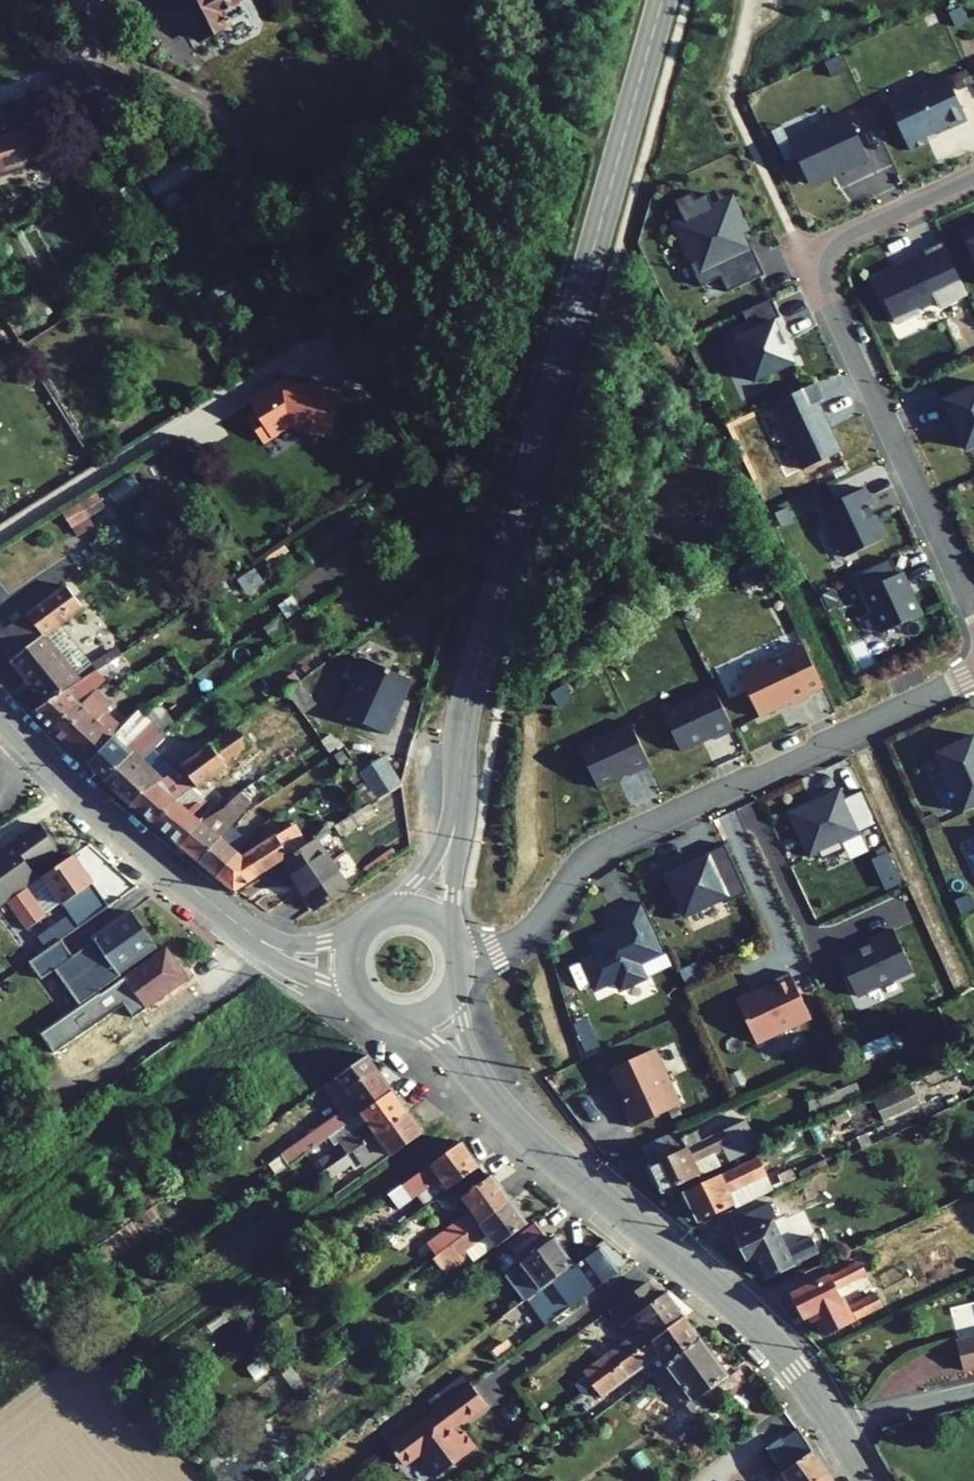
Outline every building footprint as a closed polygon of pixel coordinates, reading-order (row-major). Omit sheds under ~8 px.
[(202,40),(227,26),(226,24),(246,13),(239,0),(235,2),(233,0),(181,0),(202,40)] [(947,76),(888,104),(910,151),(927,142),(925,136),(948,125),(950,129),(967,121),(947,76)] [(435,88),(435,101),(452,102),(453,89),(435,88)] [(16,132),(28,129),(22,111),(10,114),(16,132)] [(0,117),(0,171),(37,160),(28,129),(16,132),(10,114),(0,117)] [(848,115),(789,142),(807,184),(867,156),(848,115)] [(97,126),(87,132),(97,150),(107,144),(97,126)] [(37,160),(0,171),(0,176),(39,165),(37,160)] [(121,192),(125,200),(135,193),(131,186),(121,192)] [(141,204),(135,193),(125,200),(131,209),(141,204)] [(692,193),(675,201),(685,223),(678,226),(695,261),(690,264),(701,286),(721,277),(728,290),(763,275),(750,249),(743,251),(739,239),(745,236),(729,203),(715,210),(708,194),(696,200),(692,193)] [(964,234),(973,256),(973,229),(964,234)] [(967,293),(942,242),(922,251),(925,257),(894,272),(893,270),(876,278),(895,323),(919,311),(917,307),(935,299),(938,307),(967,293)] [(770,298),(742,312),(752,332),(735,339),(755,382),(795,363),(774,320),(781,318),(770,298)] [(387,417),(358,370),(346,367),(341,388),(337,406),(387,417)] [(280,382),(277,394),(268,392),(249,403),(257,416),(249,421),(261,441),(289,425),(302,428),(305,434),(316,436),(321,432),(331,434),(337,406),(341,388),(309,380),(307,389),(280,382)] [(815,384),(772,404),(803,470),(841,451),(817,401),(821,398),(815,384)] [(941,402),(948,417),(950,417),(965,449),(973,445),(973,387),(941,402)] [(10,485),(0,481),(0,500),(4,502),(10,485)] [(864,488),(821,508),(845,558),(885,538),(868,506),(872,505),(864,488)] [(62,513),(77,537),(95,526),(89,517),(105,508),(95,493),(62,513)] [(889,559),(858,573),(866,589),(862,592),(881,633),(920,615),(901,573),(897,575),(889,559)] [(254,568),(237,579),(245,592),(262,581),(254,568)] [(81,679),(45,635),(60,624),(83,608),(67,587),(56,594),(0,636),(0,646),(45,703),(81,679)] [(276,619),(265,626),(274,639),(286,631),(276,619)] [(95,670),(96,670),(60,624),(45,635),(81,679),(83,678),(95,670)] [(138,644),(122,656),(129,665),(145,654),(138,644)] [(822,687),(803,646),(738,675),(759,717),(789,701),(791,705),(809,696),(809,693),(822,687)] [(116,647),(92,662),(96,670),(120,654),(116,647)] [(351,717),(389,733),(412,681),(374,665),(351,717)] [(94,688),(96,690),(96,684),(102,677),(95,670),(83,678),(81,679),(45,703),(32,712),(50,730),(66,712),(68,715),(78,704),(79,705),(94,688)] [(299,681),(286,691),(302,713),(315,704),(299,681)] [(66,712),(50,730),(88,764),(114,737),(109,733),(117,725),(104,712),(111,705),(96,690),(94,688),(79,705),(78,704),(68,715),(66,712)] [(732,730),(713,688),(663,712),(679,751),(711,736),(713,739),(732,730)] [(161,702),(143,714),(151,722),(160,732),(174,722),(161,702)] [(281,723),(269,705),(211,745),(224,763),(281,723)] [(106,781),(132,754),(126,748),(139,735),(138,734),(151,722),(143,714),(139,710),(122,729),(114,737),(88,764),(106,781)] [(152,748),(164,735),(160,732),(151,722),(138,734),(139,735),(126,748),(132,754),(106,781),(131,804),(160,781),(175,770),(152,748)] [(650,765),(630,724),(579,748),(597,786),(617,777),(618,773),(626,770),(629,775),(650,765)] [(935,754),(963,813),(973,808),(973,738),(973,736),(935,754)] [(202,792),(197,788),(226,767),(224,763),(211,745),(175,770),(160,781),(131,804),(160,829),(202,792)] [(362,774),(372,790),(378,799),(401,785),(384,758),(362,774)] [(353,784),(362,779),(355,768),(347,773),(353,784)] [(879,825),(862,789),(843,800),(839,790),(789,814),(810,857),(819,852),(821,859),(844,849),(841,842),(879,825)] [(378,799),(372,790),(356,801),(362,809),(370,804),(378,799)] [(209,798),(202,792),(160,829),(172,840),(193,816),(209,798)] [(251,802),(241,793),(201,823),(181,847),(200,862),(220,838),(230,826),(251,802)] [(38,825),(0,852),(0,893),(6,902),(37,881),(29,868),(55,850),(38,825)] [(234,891),(306,844),(294,825),(243,857),(238,854),(218,878),(234,891)] [(220,838),(200,862),(218,878),(238,854),(248,841),(230,826),(220,838)] [(315,910),(349,888),(317,839),(282,861),(315,910)] [(746,893),(724,844),(705,853),(707,858),(667,876),(675,892),(663,897),(673,920),(724,897),(728,902),(746,893)] [(109,907),(74,855),(37,881),(6,902),(13,913),(20,923),(26,931),(47,916),(45,914),(62,902),(79,927),(109,907)] [(665,952),(642,903),(614,917),(619,927),(591,941),(596,954),(582,961),(595,989),(615,980),(619,990),(645,979),(638,964),(665,952)] [(155,947),(130,912),(92,938),(94,940),(73,955),(62,940),(29,963),(41,979),(54,970),(78,1005),(99,990),(119,976),(118,974),(155,947)] [(20,923),(13,913),(6,918),(13,928),(20,923)] [(871,944),(840,958),(857,996),(912,971),(893,931),(870,942),(871,944)] [(120,998),(132,1014),(145,1005),(146,1008),(188,978),(166,947),(101,993),(99,990),(43,1030),(55,1046),(76,1031),(73,1027),(106,1004),(108,1007),(120,998)] [(810,1018),(788,973),(766,983),(768,988),(736,1003),(755,1044),(810,1018)] [(151,1014),(121,1035),(141,1064),(171,1043),(151,1014)] [(894,1048),(888,1034),(860,1046),(866,1060),(894,1048)] [(657,1051),(669,1075),(680,1069),(668,1045),(657,1051)] [(653,1049),(610,1069),(627,1107),(623,1109),(631,1127),(681,1105),(653,1049)] [(329,1136),(393,1091),(367,1055),(324,1086),(343,1111),(282,1155),(289,1165),(329,1136)] [(919,1104),(911,1086),(874,1103),(882,1120),(919,1104)] [(393,1091),(329,1136),(336,1145),(340,1142),(348,1154),(408,1112),(393,1091)] [(423,1133),(408,1112),(348,1154),(319,1175),(324,1182),(350,1164),(354,1170),(372,1157),(374,1160),(387,1150),(391,1156),(423,1133)] [(662,1192),(720,1165),(715,1154),(723,1150),(728,1161),(759,1147),(746,1119),(701,1141),(650,1165),(662,1192)] [(701,1141),(696,1130),(682,1137),(679,1130),(642,1148),(650,1165),(701,1141)] [(755,1154),(757,1158),(761,1167),(775,1160),(773,1155),(795,1145),(791,1137),(755,1154)] [(399,1208),(420,1192),(428,1203),(480,1166),(462,1142),(388,1194),(399,1208)] [(275,1174),(288,1165),(281,1155),(268,1164),(275,1174)] [(316,1172),(329,1163),(324,1156),(311,1164),(316,1172)] [(761,1167),(757,1158),(684,1193),(698,1221),(733,1204),(728,1192),(763,1175),(764,1175),(761,1167)] [(437,1254),(511,1200),(492,1175),(461,1197),(470,1211),(427,1243),(437,1254)] [(735,1207),(770,1190),(763,1175),(728,1192),(733,1204),(735,1207)] [(433,1257),(443,1272),(467,1254),(472,1261),(494,1245),(496,1247),(528,1223),(511,1200),(437,1254),(433,1257)] [(755,1255),(766,1276),(818,1252),(811,1235),(786,1247),(773,1221),(777,1219),(770,1203),(729,1222),(746,1259),(755,1255)] [(535,1222),(507,1242),(522,1262),(509,1271),(528,1297),(568,1268),(573,1264),(554,1238),(550,1241),(535,1222)] [(619,1272),(600,1248),(569,1270),(568,1268),(528,1297),(527,1298),(547,1325),(619,1272)] [(794,1294),(803,1314),(804,1313),(813,1309),(817,1317),(825,1333),(880,1306),(874,1295),(845,1309),(835,1288),(864,1274),(858,1263),(794,1294)] [(657,1298),(646,1283),(610,1310),(630,1336),(582,1372),(585,1376),(575,1384),(582,1393),(592,1386),(621,1364),(684,1317),(666,1292),(657,1298)] [(523,1300),(515,1289),(495,1304),(503,1316),(523,1300)] [(283,1303),(282,1292),(268,1293),(269,1304),(283,1303)] [(641,1368),(649,1378),(654,1374),(700,1340),(684,1317),(621,1364),(592,1386),(601,1398),(641,1368)] [(964,1371),(973,1368),(973,1336),(957,1340),(964,1371)] [(693,1415),(707,1406),(698,1395),(727,1374),(700,1340),(654,1374),(668,1393),(672,1391),(683,1406),(685,1405),(693,1415)] [(255,1380),(265,1372),(255,1359),(245,1367),(255,1380)] [(422,1376),(409,1360),(400,1367),(413,1382),(422,1376)] [(212,1370),(208,1366),(198,1373),(202,1378),(212,1370)] [(400,1367),(394,1372),(406,1387),(413,1382),(400,1367)] [(435,1478),(476,1448),(464,1432),(459,1436),(452,1427),(461,1420),(463,1423),(486,1405),(470,1383),(387,1445),(403,1465),(420,1453),(426,1460),(423,1462),(435,1478)] [(592,1386),(582,1393),(591,1405),(601,1398),(592,1386)] [(693,1415),(685,1405),(683,1406),(673,1413),(677,1418),(681,1424),(693,1415)] [(683,1426),(681,1424),(677,1418),(663,1428),(669,1437),(683,1426)] [(776,1464),(767,1470),(774,1478),(812,1451),(798,1428),(781,1439),(780,1438),(766,1448),(776,1464)] [(827,1472),(812,1451),(774,1478),(770,1480),(813,1480),(827,1472)] [(756,1478),(758,1480),(770,1480),(774,1478),(767,1470),(756,1478)] [(827,1472),(813,1480),(832,1480),(827,1472)]
